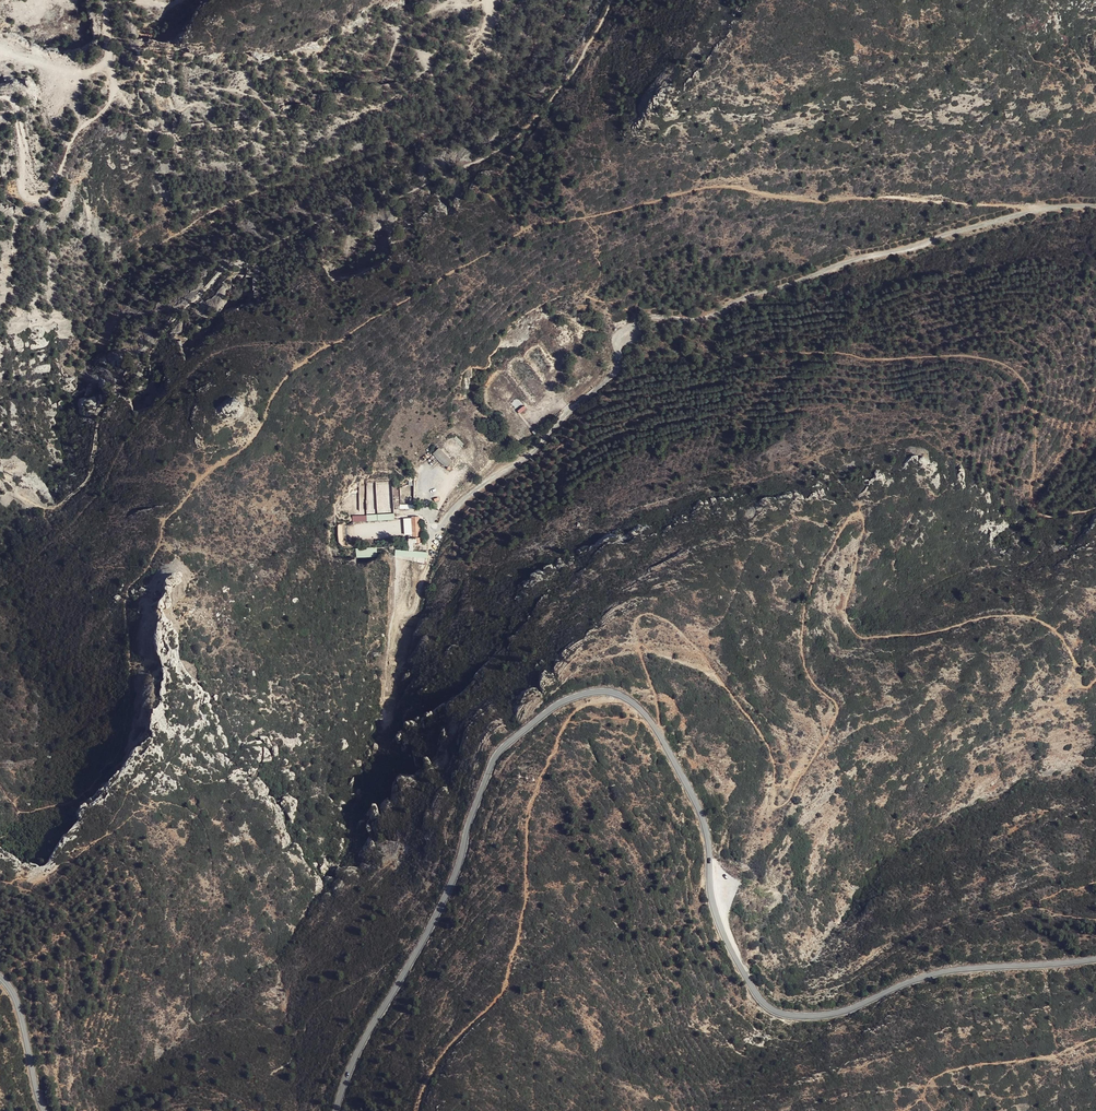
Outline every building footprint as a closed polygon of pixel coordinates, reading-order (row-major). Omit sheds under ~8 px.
[(451,459),(439,448),(434,454),(445,465),(451,459)] [(367,483),(368,497),(380,496),(380,501),(379,501),(379,511),(393,510),(391,481),(367,483)] [(408,483),(401,483),(401,495),(405,495),(405,496),(414,496),(414,482),(408,482),(408,483)] [(412,535),(411,517),(403,518),(405,535),(412,535)] [(377,557),(377,547),(356,548),(356,558),(377,557)] [(426,552),(395,550),(394,556),(425,559),(426,552)] [(248,749),(254,749),(254,755),(261,755),(261,742),(248,742),(248,749)]
